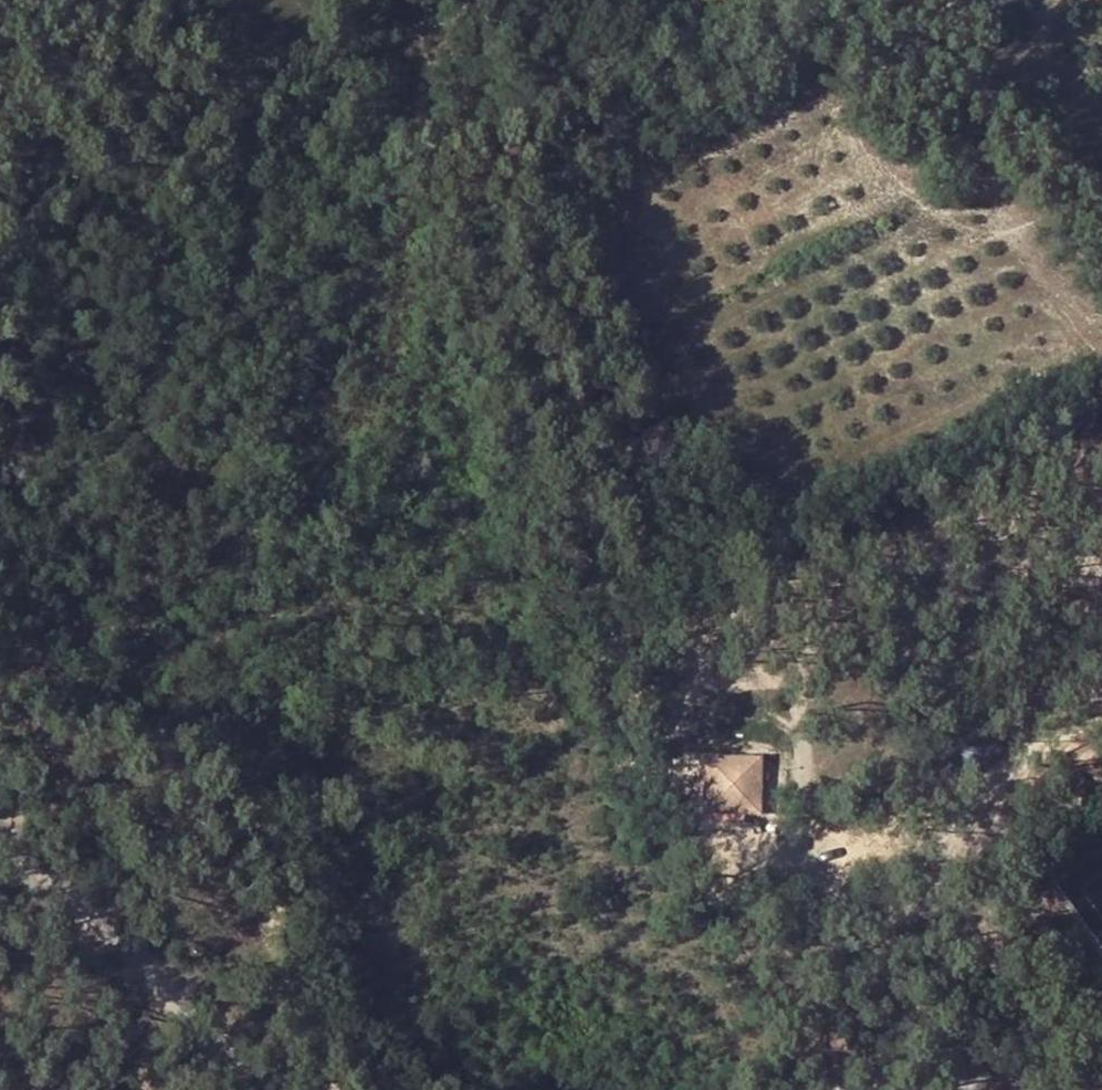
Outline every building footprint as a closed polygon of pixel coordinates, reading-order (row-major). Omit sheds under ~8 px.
[(673,443),(665,423),(640,434),(648,453),(673,443)] [(758,771),(758,756),(705,757),(705,769),(705,789),(705,801),(758,802),(758,790),(758,771)] [(695,769),(694,789),(705,789),(705,769),(695,769)] [(768,790),(769,771),(758,771),(758,790),(768,790)] [(704,810),(758,812),(758,802),(705,801),(704,810)]
